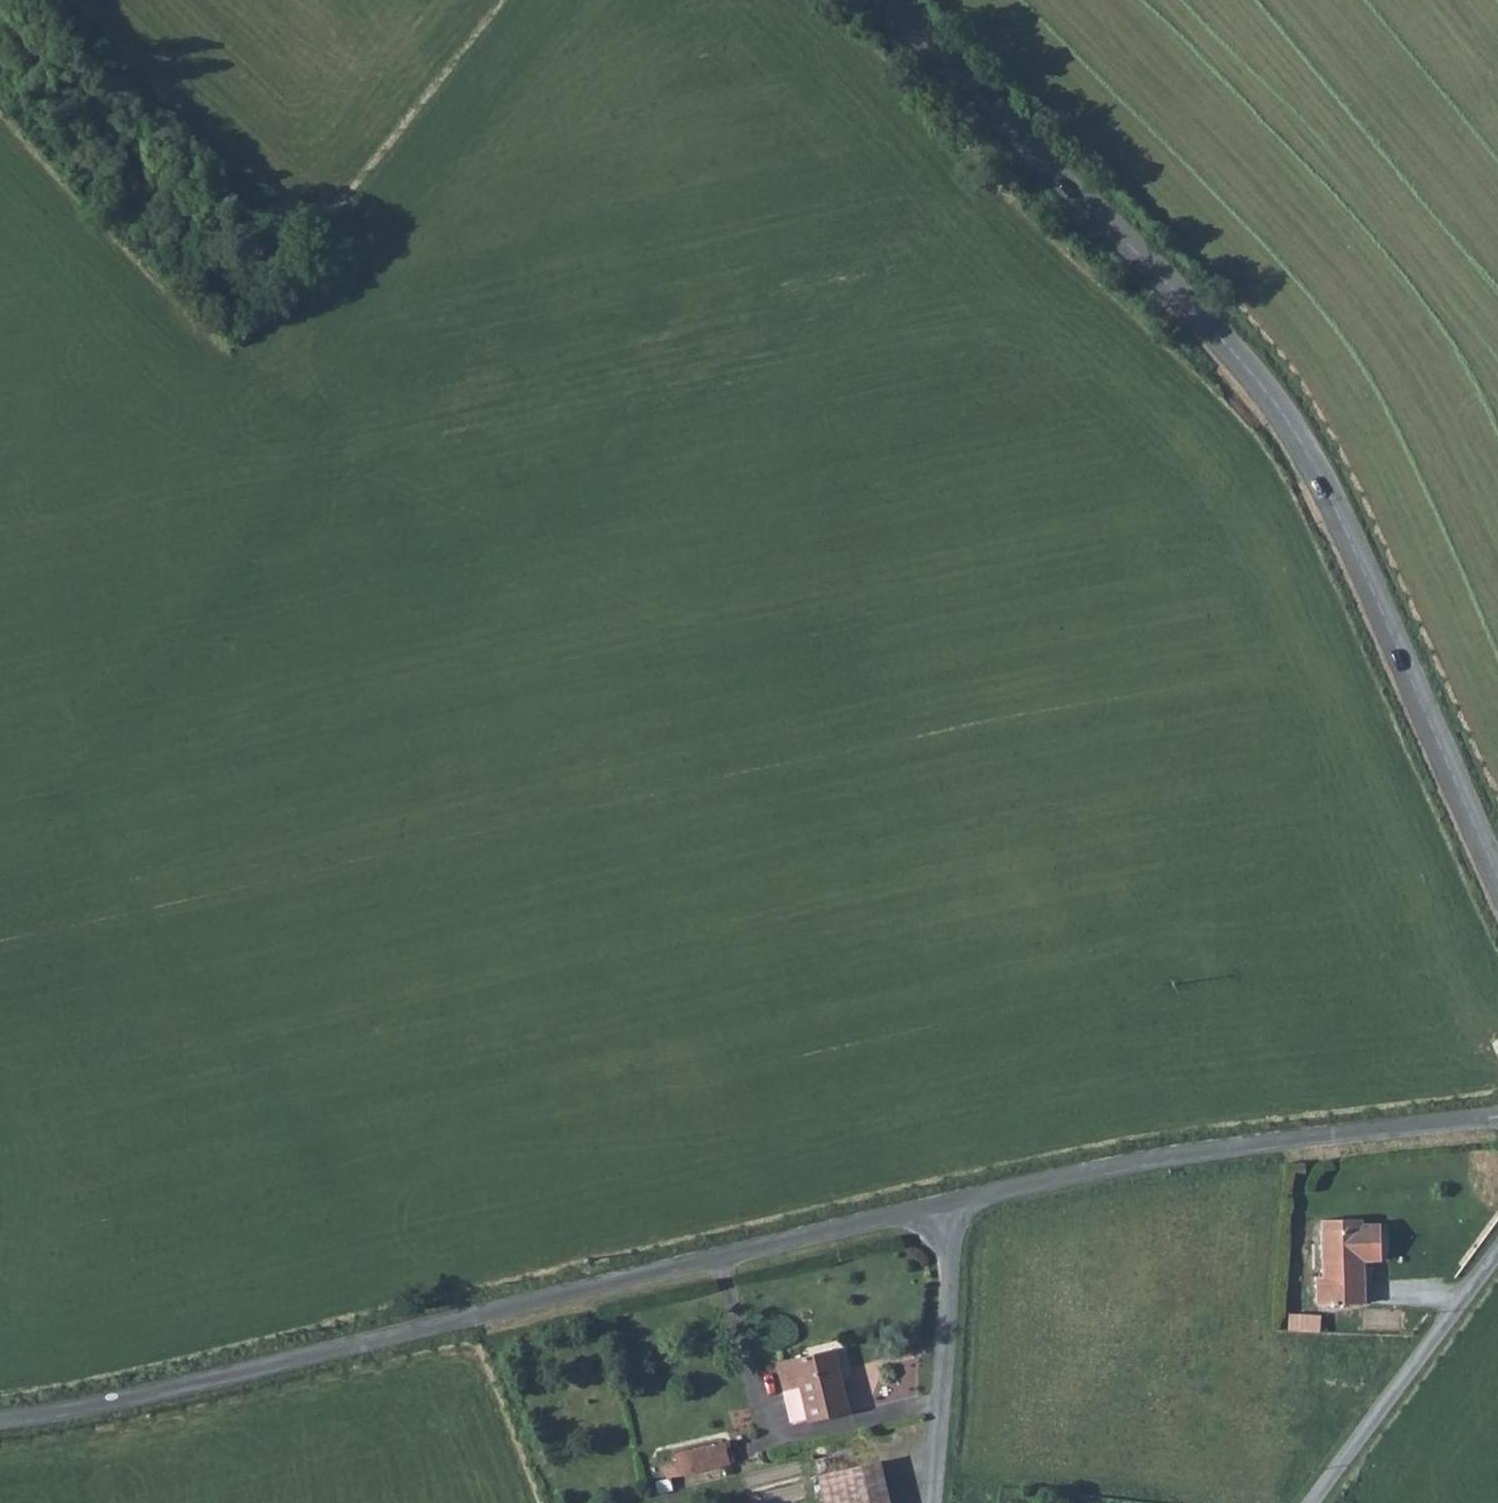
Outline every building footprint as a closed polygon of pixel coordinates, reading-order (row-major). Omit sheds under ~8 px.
[(1358,1224),(1358,1219),(1319,1220),(1321,1276),(1313,1276),(1314,1304),(1362,1304),(1361,1255),(1380,1255),(1380,1224),(1358,1224)] [(829,1349),(773,1362),(778,1386),(794,1383),(804,1419),(845,1410),(829,1349)] [(659,1466),(662,1476),(725,1460),(721,1439),(669,1451),(672,1462),(659,1466)] [(822,1502),(891,1502),(880,1460),(815,1476),(822,1502)] [(675,1487),(709,1479),(706,1468),(672,1477),(675,1487)] [(1050,1502),(1076,1502),(1076,1496),(1051,1495),(1050,1502)]
